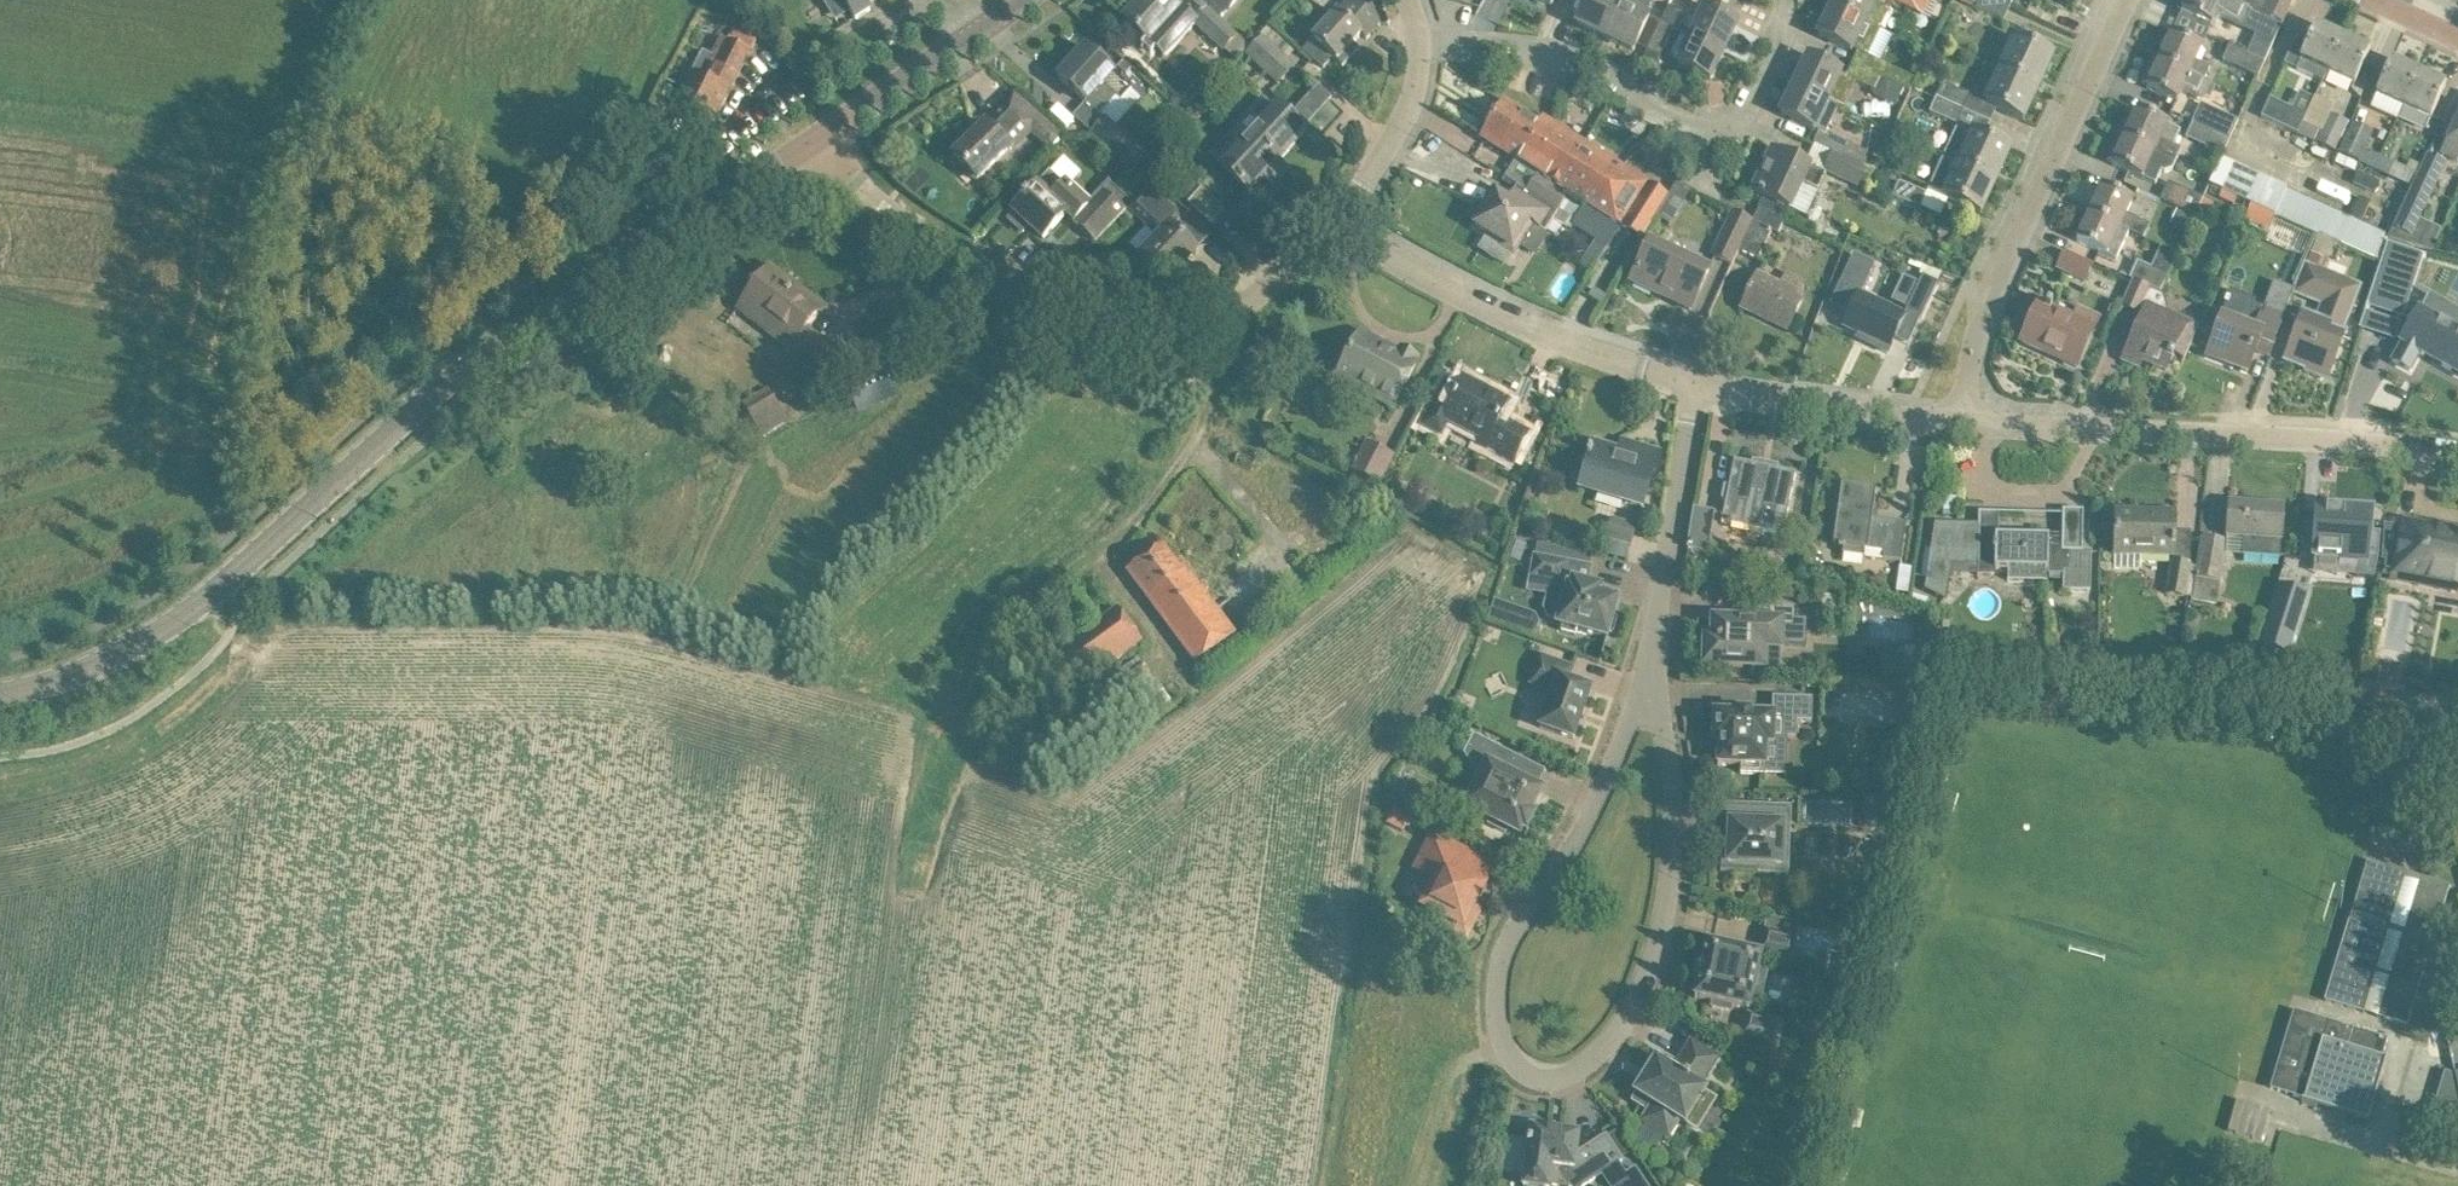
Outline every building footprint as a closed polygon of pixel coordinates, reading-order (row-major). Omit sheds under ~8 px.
[(831,12),(846,3),(856,19),(870,10),(866,3),(871,0),(823,0),(831,12)] [(1141,37),(1167,61),(1168,59),(1170,62),(1200,30),(1224,52),(1238,38),(1206,8),(1193,22),(1169,0),(1142,0),(1123,21),(1141,37)] [(1222,17),(1227,12),(1229,14),(1240,0),(1202,0),(1222,17)] [(1305,50),(1324,68),(1333,58),(1342,67),(1358,49),(1353,44),(1361,35),(1366,39),(1380,24),(1353,0),(1350,0),(1305,50)] [(1622,0),(1587,0),(1576,24),(1604,37),(1622,0)] [(1648,45),(1659,22),(1647,16),(1653,4),(1644,0),(1622,0),(1604,37),(1634,51),(1638,41),(1648,45)] [(1930,3),(1928,2),(1923,0),(1836,0),(1832,8),(1880,31),(1894,2),(1919,14),(1924,16),(1930,3)] [(1993,0),(1979,0),(1978,4),(1969,0),(1956,0),(2004,21),(2010,8),(1993,0)] [(2247,54),(2246,55),(2264,63),(2281,25),(2227,0),(2179,0),(2177,5),(2179,9),(2182,11),(2211,25),(2215,16),(2244,29),(2256,34),(2247,54)] [(2281,25),(2293,0),(2271,0),(2270,2),(2265,0),(2227,0),(2281,25)] [(1703,7),(1689,37),(1724,53),(1738,23),(1703,7)] [(1880,31),(1832,8),(1819,36),(1850,51),(1851,49),(1856,52),(1850,64),(1880,78),(1900,88),(1900,87),(1907,91),(1913,78),(1868,56),(1880,31)] [(1674,28),(1661,22),(1659,28),(1658,28),(1647,51),(1660,57),(1674,28)] [(2323,82),(2327,73),(2343,38),(2316,25),(2300,61),(2301,61),(2297,70),(2323,82)] [(702,50),(674,107),(712,127),(750,52),(757,39),(735,28),(728,41),(721,37),(712,54),(702,50)] [(2172,33),(2159,62),(2210,85),(2210,84),(2204,82),(2210,68),(2195,61),(2202,47),(2172,33)] [(1262,37),(1247,54),(1279,83),(1294,67),(1262,37)] [(1724,53),(1689,37),(1676,64),(1710,81),(1724,53)] [(2014,38),(1998,72),(2038,90),(2045,74),(2042,72),(2049,56),(2053,58),(2053,56),(2014,38)] [(2343,38),(2327,73),(2354,85),(2370,50),(2343,38)] [(2264,63),(2246,55),(2247,54),(2230,46),(2223,61),(2258,76),(2264,63)] [(1112,72),(1104,64),(1086,48),(1059,79),(1099,116),(1117,97),(1122,101),(1132,90),(1112,72)] [(1843,110),(1856,83),(1874,91),(1880,78),(1850,64),(1844,77),(1838,74),(1840,72),(1808,57),(1794,86),(1838,108),(1843,110)] [(2376,95),(2403,107),(2419,72),(2392,60),(2376,95)] [(2210,85),(2159,62),(2155,71),(2149,68),(2142,83),(2148,86),(2147,88),(2177,102),(2181,92),(2203,101),(2210,85)] [(2038,90),(1998,72),(1984,104),(2024,121),(2025,119),(2021,118),(2028,102),(2032,103),(2038,90)] [(2419,72),(2403,107),(2430,120),(2446,84),(2419,72)] [(1565,79),(1561,88),(1575,93),(1579,84),(1565,79)] [(1310,121),(1332,98),(1317,84),(1295,107),(1310,121)] [(1963,113),(1971,97),(1943,84),(1935,100),(1963,113)] [(1838,108),(1794,86),(1781,114),(1817,132),(1812,142),(1843,157),(1849,144),(1826,133),(1838,108)] [(1262,126),(1250,139),(1277,164),(1278,163),(1305,134),(1278,109),(1276,111),(1262,98),(1248,113),(1262,126)] [(2315,98),(2303,122),(2297,134),(2334,152),(2347,124),(2330,116),(2334,107),(2315,98)] [(1958,125),(1963,113),(1935,100),(1930,112),(1958,125)] [(1621,224),(1642,238),(1667,199),(1668,197),(1648,184),(1649,183),(1542,117),(1538,123),(1504,101),(1481,138),(1585,202),(1621,224)] [(2238,122),(2201,105),(2192,124),(2229,140),(2238,122)] [(1005,107),(955,157),(977,180),(1009,148),(1008,148),(1026,129),(1048,151),(1060,140),(1027,107),(1016,117),(1005,107)] [(1628,107),(1624,115),(1638,121),(1640,116),(1641,113),(1639,112),(1637,111),(1628,107)] [(2173,145),(2180,129),(2137,110),(2136,112),(2130,109),(2124,124),(2129,127),(2124,138),(2154,152),(2154,151),(2176,161),(2182,149),(2173,145)] [(2440,155),(2457,162),(2457,161),(2457,116),(2440,155)] [(1091,134),(1132,172),(1145,158),(1104,120),(1091,134)] [(2229,140),(2192,124),(2186,138),(2223,155),(2229,140)] [(2364,150),(2372,133),(2352,124),(2339,153),(2374,170),(2380,158),(2364,150)] [(1287,172),(1278,163),(1277,164),(1250,139),(1236,126),(1209,156),(1223,168),(1222,169),(1249,194),(1263,179),(1272,188),(1287,172)] [(1956,130),(1943,159),(1996,183),(2003,167),(1999,166),(2007,149),(2010,151),(2011,149),(1962,127),(1960,132),(1956,130)] [(2176,161),(2154,151),(2154,152),(2124,138),(2120,147),(2114,145),(2108,160),(2113,162),(2112,165),(2134,175),(2156,184),(2162,171),(2164,172),(2173,169),(2176,161)] [(1752,192),(1774,202),(1789,209),(1801,183),(1818,191),(1825,175),(1772,150),(1752,192)] [(1826,170),(1865,189),(1873,173),(1834,154),(1826,170)] [(2427,155),(2389,238),(2428,256),(2435,243),(2413,233),(2445,163),(2427,155)] [(2395,164),(2380,158),(2374,170),(2389,176),(2395,164)] [(1996,183),(1943,159),(1929,188),(1944,195),(1944,197),(1981,214),(1982,213),(1978,211),(1986,195),(1989,196),(1996,183)] [(2220,193),(2233,166),(2220,160),(2212,178),(2208,187),(2220,193)] [(2247,172),(2233,166),(2220,193),(2235,200),(2247,172)] [(1051,171),(1037,187),(1015,211),(1015,212),(1009,219),(1023,231),(1029,225),(1044,238),(1066,214),(1097,242),(1125,212),(1101,191),(1087,205),(1051,171)] [(2260,178),(2247,172),(2235,200),(2248,205),(2260,178)] [(1538,176),(1527,194),(1526,194),(1557,213),(1569,195),(1538,176)] [(2273,184),(2260,178),(2248,205),(2251,207),(2244,220),(2269,231),(2275,218),(2273,217),(2286,190),(2273,184)] [(1192,180),(1178,195),(1212,226),(1226,212),(1192,180)] [(1109,182),(1101,191),(1125,212),(1128,208),(1132,204),(1109,182)] [(1668,197),(1667,199),(1680,208),(1691,190),(1680,184),(1678,182),(1668,197)] [(1899,182),(1893,197),(1921,208),(1927,193),(1899,182)] [(2197,213),(2203,198),(2168,182),(2160,200),(2196,216),(2197,213)] [(1160,237),(1141,257),(1168,282),(1196,251),(1174,230),(1185,217),(1149,185),(1132,204),(1128,208),(1160,237)] [(2102,186),(2089,215),(2129,233),(2142,239),(2149,225),(2126,214),(2132,200),(2102,186)] [(1526,194),(1527,194),(1516,188),(1508,201),(1495,193),(1475,226),(1489,235),(1480,249),(1504,263),(1529,222),(1545,232),(1557,213),(1526,194)] [(2313,201),(2286,190),(2273,217),(2275,218),(2300,229),(2313,201)] [(2214,204),(2203,198),(2197,213),(2208,218),(2214,204)] [(2336,212),(2313,201),(2300,229),(2324,239),(2336,212)] [(1606,247),(1621,224),(1585,202),(1571,225),(1595,240),(1606,247)] [(1759,208),(1753,221),(1772,232),(1778,235),(1785,220),(1759,208)] [(1739,251),(1753,221),(1733,211),(1712,255),(1732,265),(1739,251)] [(2178,211),(2172,224),(2186,230),(2192,217),(2178,211)] [(2351,218),(2336,212),(2324,239),(2338,246),(2351,218)] [(2129,233),(2089,215),(2077,242),(2116,260),(2129,233)] [(2389,235),(2351,218),(2338,246),(2377,263),(2389,235)] [(1772,232),(1753,221),(1739,251),(1758,260),(1772,232)] [(1650,242),(1642,260),(1631,282),(1659,295),(1661,291),(1691,305),(1689,309),(1690,310),(1709,270),(1650,242)] [(2388,243),(2367,306),(2376,309),(2402,318),(2423,255),(2388,243)] [(2086,282),(2093,266),(2065,252),(2057,268),(2086,282)] [(2312,253),(2307,265),(2324,272),(2329,259),(2312,253)] [(1854,254),(1830,305),(1849,314),(1844,326),(1858,333),(1867,337),(1865,342),(1888,353),(1891,346),(1894,339),(1905,316),(1860,294),(1875,264),(1854,254)] [(2159,293),(2167,275),(2137,262),(2129,279),(2134,282),(2159,293)] [(2285,360),(2306,368),(2305,371),(2326,380),(2343,337),(2341,337),(2361,286),(2324,272),(2307,265),(2296,292),(2324,303),(2317,321),(2303,315),(2285,360)] [(789,353),(811,370),(829,347),(806,329),(817,314),(792,294),(796,290),(769,270),(742,305),(795,346),(789,353)] [(1748,292),(1749,293),(1742,308),(1788,330),(1803,299),(1797,296),(1803,284),(1787,276),(1781,288),(1757,276),(1751,290),(1749,289),(1748,292)] [(1907,308),(1906,311),(1907,312),(1921,318),(1938,283),(1924,276),(1922,276),(1919,283),(1919,284),(1907,308)] [(2159,293),(2134,282),(2122,306),(2143,316),(2126,353),(2166,371),(2170,361),(2171,361),(2174,355),(2173,355),(2174,352),(2185,357),(2200,325),(2168,310),(2163,295),(2159,293)] [(1594,289),(1589,298),(1601,305),(1606,297),(1594,289)] [(2216,334),(2207,356),(2208,357),(2210,351),(2227,358),(2225,363),(2248,372),(2260,342),(2272,346),(2280,324),(2284,315),(2255,304),(2230,295),(2222,317),(2216,334)] [(2075,318),(2047,306),(2039,302),(2021,342),(2043,352),(2045,348),(2077,362),(2075,366),(2076,367),(2099,318),(2079,309),(2075,318)] [(2393,361),(2411,371),(2421,353),(2457,374),(2457,311),(2442,302),(2433,319),(2418,311),(2401,342),(2403,343),(2393,361)] [(1370,401),(1394,413),(1418,361),(1417,361),(1418,358),(1400,349),(1396,356),(1359,336),(1337,379),(1371,397),(1370,401)] [(1194,367),(1181,368),(1181,382),(1195,381),(1194,367)] [(1501,418),(1509,401),(1506,400),(1504,404),(1483,393),(1486,389),(1464,378),(1459,387),(1446,380),(1422,427),(1442,438),(1449,425),(1478,440),(1475,445),(1512,464),(1528,433),(1501,418)] [(744,405),(754,421),(763,435),(788,420),(768,390),(744,405)] [(1351,470),(1379,484),(1394,455),(1367,441),(1351,470)] [(1624,498),(1623,502),(1642,508),(1656,463),(1594,444),(1581,485),(1624,498)] [(1722,522),(1783,534),(1796,473),(1770,468),(1769,472),(1760,470),(1761,466),(1735,461),(1722,522)] [(1863,557),(1864,550),(1884,552),(1883,559),(1901,562),(1903,547),(1906,523),(1872,518),(1876,488),(1842,483),(1833,545),(1839,546),(1839,549),(1843,550),(1842,554),(1863,557)] [(2243,556),(2280,558),(2282,530),(2284,506),(2229,502),(2227,536),(2244,537),(2243,556)] [(2318,508),(2314,554),(2315,554),(2315,557),(2358,560),(2357,577),(2375,578),(2379,558),(2379,552),(2381,532),(2373,532),(2375,505),(2341,503),(2340,510),(2330,509),(2331,507),(2327,507),(2327,509),(2320,508),(2318,508)] [(1694,509),(1688,547),(1708,552),(1714,512),(1694,509)] [(2062,539),(2049,538),(2048,570),(2063,571),(2063,591),(2091,591),(2092,551),(2083,551),(2083,535),(2084,511),(2063,510),(2062,539)] [(2048,570),(2049,538),(1999,537),(1999,512),(1979,512),(1978,525),(1935,524),(1925,590),(1946,601),(1951,566),(1978,566),(1977,575),(1996,575),(1996,569),(2008,569),(2008,581),(2046,582),(2046,570),(2048,570)] [(2174,513),(2116,512),(2115,568),(2141,568),(2142,555),(2174,556),(2174,513)] [(1611,519),(1609,524),(1606,537),(1631,545),(1637,526),(1611,519)] [(2395,580),(2415,584),(2416,573),(2440,578),(2439,584),(2457,588),(2457,538),(2429,532),(2430,530),(2406,525),(2401,549),(2398,564),(2395,580)] [(2192,601),(2216,605),(2227,541),(2203,537),(2192,601)] [(1128,571),(1142,591),(1197,663),(1235,634),(1198,585),(1183,565),(1180,568),(1163,545),(1128,571)] [(1568,563),(1534,556),(1528,591),(1548,594),(1544,608),(1550,618),(1559,620),(1557,624),(1563,626),(1561,631),(1575,635),(1577,630),(1607,638),(1618,600),(1599,594),(1600,588),(1573,580),(1571,587),(1570,586),(1564,582),(1568,563)] [(2166,595),(2185,599),(2190,565),(2172,562),(2166,595)] [(2282,586),(2263,646),(2286,654),(2305,594),(2282,586)] [(1928,599),(1914,595),(1912,604),(1925,608),(1928,599)] [(1495,600),(1489,620),(1534,634),(1541,615),(1495,600)] [(1700,644),(1700,661),(1705,661),(1705,666),(1763,668),(1764,645),(1780,645),(1781,634),(1796,635),(1797,610),(1755,604),(1755,616),(1747,616),(1747,622),(1714,621),(1713,640),(1706,640),(1706,644),(1700,644)] [(1044,662),(1058,682),(1068,695),(1098,673),(1125,713),(1137,704),(1110,665),(1142,641),(1118,608),(1044,662)] [(1540,727),(1551,731),(1574,739),(1591,689),(1568,681),(1573,668),(1541,656),(1530,686),(1552,694),(1540,727)] [(2172,692),(2174,678),(2160,676),(2157,690),(2172,692)] [(2362,682),(2358,701),(2382,707),(2387,687),(2362,682)] [(1718,765),(1742,766),(1742,772),(1760,773),(1760,769),(1767,769),(1768,748),(1775,748),(1775,745),(1784,745),(1784,738),(1796,738),(1796,721),(1812,721),(1812,698),(1772,697),(1772,714),(1753,714),(1753,713),(1737,712),(1737,715),(1714,714),(1714,734),(1723,734),(1722,742),(1719,742),(1718,765)] [(1505,833),(1507,828),(1519,834),(1522,829),(1526,831),(1535,814),(1530,812),(1541,791),(1513,777),(1522,759),(1473,734),(1463,754),(1481,777),(1465,807),(1490,819),(1488,824),(1505,833)] [(1865,771),(1864,790),(1895,791),(1896,772),(1865,771)] [(1865,797),(1864,823),(1890,824),(1891,798),(1865,797)] [(1720,871),(1745,872),(1760,873),(1760,866),(1781,867),(1783,827),(1790,827),(1790,808),(1748,806),(1747,824),(1730,823),(1729,837),(1722,836),(1720,871)] [(1438,924),(1445,928),(1467,939),(1481,910),(1475,907),(1484,887),(1459,874),(1470,852),(1448,841),(1432,833),(1414,871),(1435,882),(1422,907),(1442,918),(1438,924)] [(2325,1001),(2408,1026),(2451,886),(2369,861),(2325,1001)] [(1766,931),(1762,950),(1791,956),(1795,937),(1766,931)] [(1695,998),(1713,1002),(1712,1007),(1731,1011),(1732,1006),(1750,1010),(1761,955),(1707,943),(1695,998)] [(2271,1088),(2304,1099),(2304,1101),(2302,1100),(2301,1102),(2317,1106),(2318,1104),(2356,1116),(2355,1118),(2368,1122),(2372,1109),(2370,1109),(2373,1097),(2380,1099),(2385,1084),(2378,1082),(2381,1070),(2384,1071),(2388,1058),(2386,1057),(2385,1060),(2382,1059),(2388,1040),(2295,1011),(2271,1088)] [(1749,1015),(1745,1034),(1774,1040),(1778,1021),(1749,1015)] [(1664,1134),(1668,1137),(1679,1120),(1685,1124),(1689,1118),(1697,1124),(1711,1102),(1702,1096),(1705,1091),(1699,1087),(1716,1059),(1691,1044),(1679,1063),(1661,1052),(1631,1101),(1648,1112),(1643,1121),(1664,1134)] [(2230,1131),(2263,1140),(2272,1108),(2238,1099),(2230,1131)] [(1622,1160),(1606,1136),(1576,1155),(1579,1134),(1531,1128),(1523,1185),(1551,1185),(1553,1166),(1570,1168),(1582,1185),(1583,1185),(1622,1160)] [(1608,1185),(1647,1185),(1635,1168),(1608,1185)]
